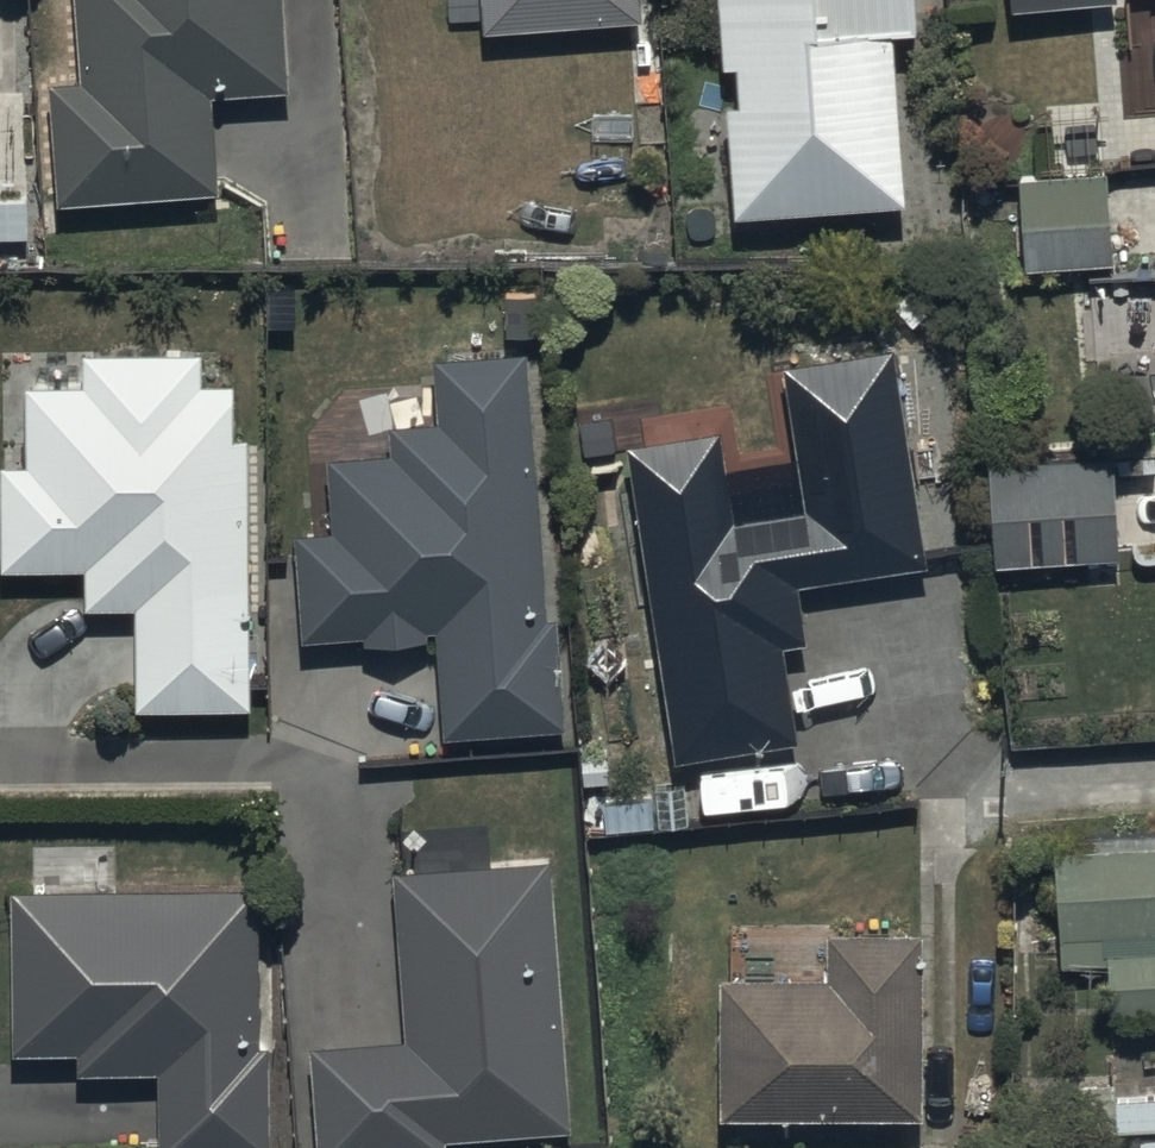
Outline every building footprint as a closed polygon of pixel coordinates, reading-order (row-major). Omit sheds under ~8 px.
[(83,83),(51,85),(60,200),(213,188),(206,96),(286,89),(279,0),(76,0),(83,83)] [(483,31),(641,19),(639,0),(480,0),(483,31)] [(723,66),(736,65),(739,103),(726,104),(735,217),(907,204),(894,35),(915,34),(913,0),(718,0),(723,66)] [(1011,10),(1116,2),(1116,0),(1010,0),(1011,10)] [(1104,173),(1018,179),(1025,268),(1111,261),(1104,173)] [(0,465),(0,573),(83,571),(84,611),(131,610),(133,712),(249,710),(244,439),(232,440),(231,384),(202,385),(201,353),(79,355),(80,384),(24,386),(25,464),(0,465)] [(331,532),(296,534),(304,641),(363,637),(364,645),(429,640),(428,633),(434,632),(442,737),(560,728),(551,619),(543,619),(523,355),(434,362),(439,424),(387,428),(389,454),(326,459),(331,532)] [(723,437),(626,451),(674,766),(798,747),(783,652),(806,649),(797,589),(927,569),(894,355),(783,371),(806,518),(737,529),(723,437)] [(1122,561),(1113,455),(989,464),(997,571),(1122,561)] [(1056,853),(1063,968),(1107,965),(1110,1017),(1154,1014),(1154,847),(1056,853)] [(311,1047),(318,1147),(445,1147),(445,1141),(569,1133),(550,858),(392,870),(404,1041),(311,1047)] [(9,891),(12,1055),(76,1054),(76,1076),(155,1075),(156,1147),(268,1147),(266,1046),(259,1046),(256,886),(9,891)] [(826,977),(718,977),(719,1118),(919,1118),(919,934),(826,934),(826,977)]
